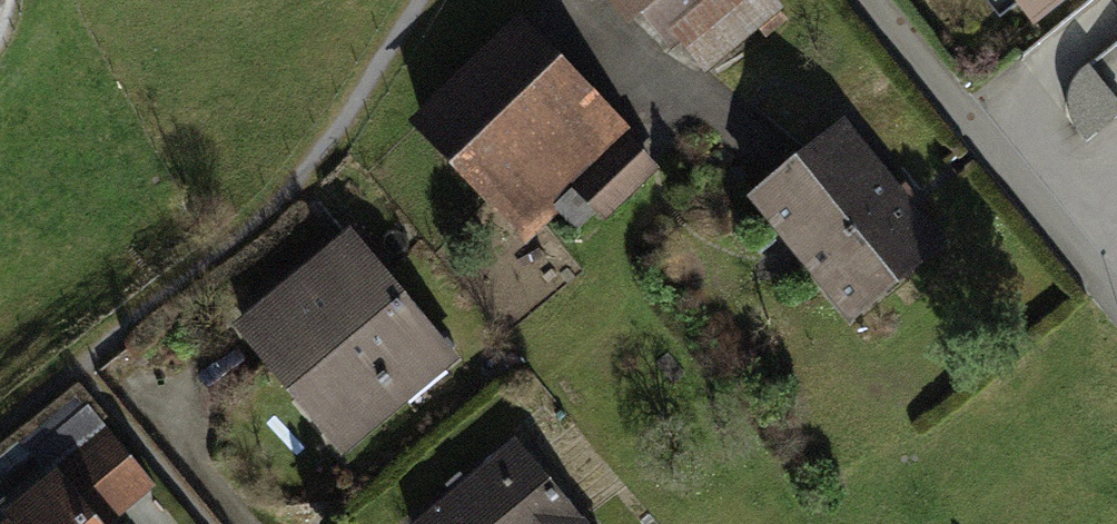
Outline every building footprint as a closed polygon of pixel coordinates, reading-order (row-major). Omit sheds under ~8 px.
[(670,40),(680,32),(705,63),(771,8),(765,0),(637,0),(670,40)] [(1034,16),(1054,0),(1021,0),(1034,16)] [(588,102),(517,28),(423,118),(522,220),(540,203),(512,175),(588,102)] [(1116,115),(1116,99),(1091,67),(1070,82),(1068,89),(1066,98),(1067,105),(1068,112),(1070,119),(1073,123),(1085,141),(1116,115)] [(616,131),(588,102),(512,175),(540,203),(616,131)] [(939,243),(842,124),(752,196),(850,316),(939,243)] [(627,141),(579,186),(603,211),(651,166),(627,141)] [(446,355),(349,240),(245,327),(278,366),(294,352),(359,428),(446,355)] [(105,432),(50,478),(41,468),(0,502),(0,523),(99,523),(148,483),(105,432)] [(517,440),(416,523),(587,523),(517,440)]
